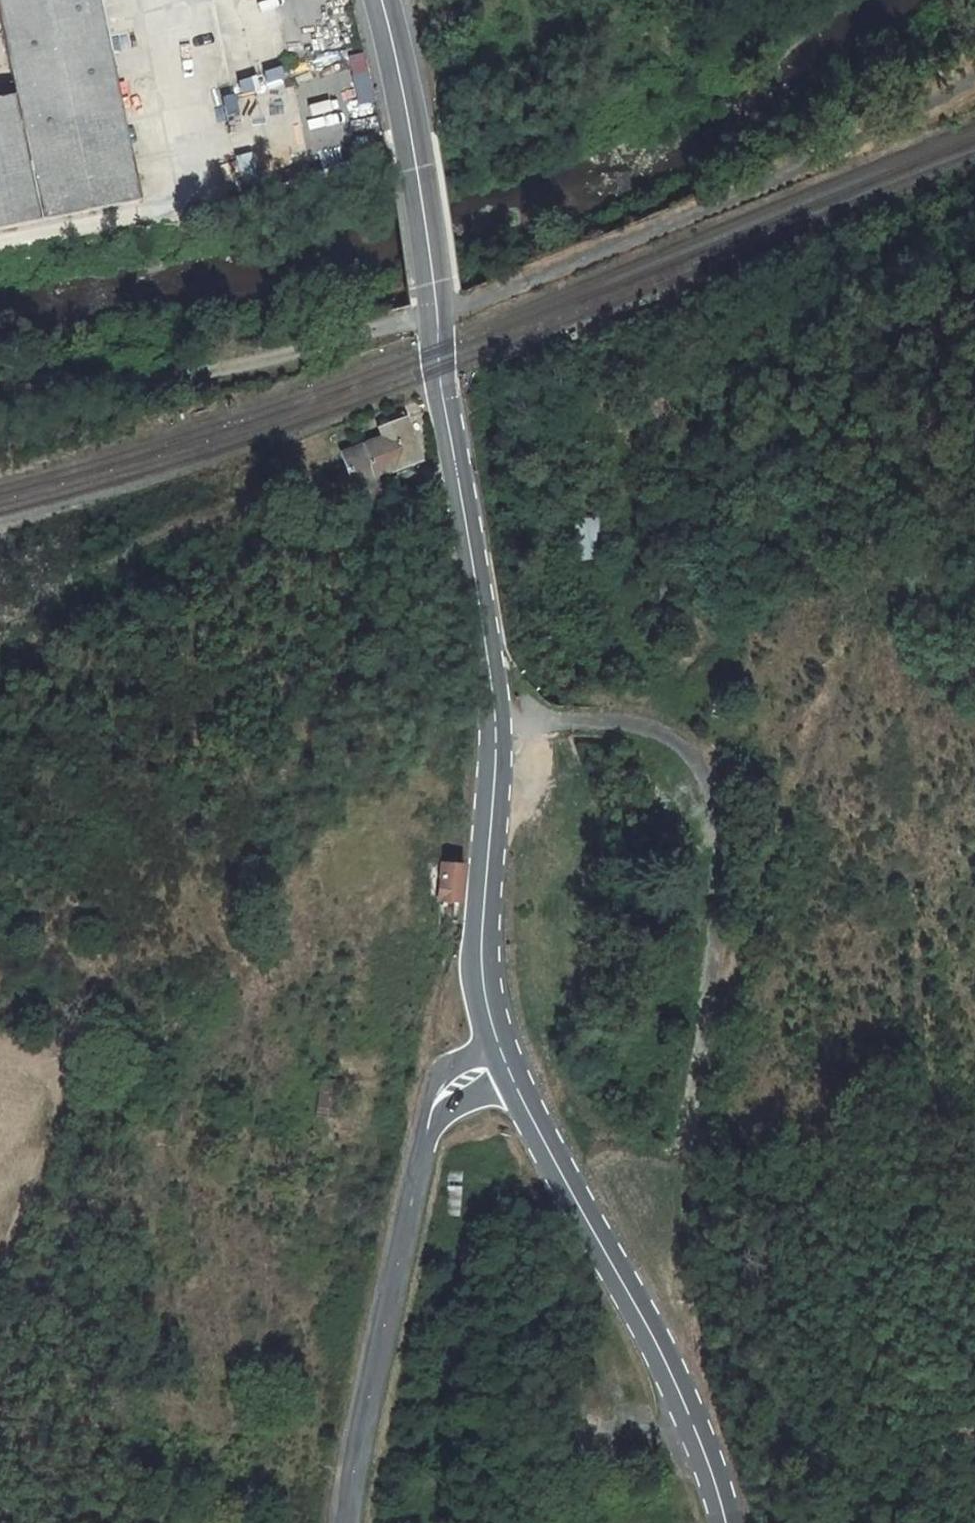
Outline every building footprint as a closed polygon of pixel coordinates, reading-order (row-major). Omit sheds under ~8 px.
[(10,104),(0,106),(0,237),(134,206),(89,0),(0,0),(0,60),(10,104)] [(237,158),(243,182),(260,178),(253,154),(237,158)] [(578,339),(575,333),(568,335),(570,341),(578,339)] [(561,338),(550,343),(553,351),(564,347),(561,338)] [(390,420),(392,426),(400,423),(398,417),(390,420)] [(404,422),(400,423),(392,426),(380,431),(383,438),(342,454),(354,484),(419,460),(404,422)] [(389,510),(404,506),(401,496),(395,481),(366,491),(372,506),(381,503),(383,511),(389,510)] [(603,525),(576,527),(580,559),(606,557),(603,525)] [(439,898),(461,900),(464,869),(441,866),(439,898)] [(340,1083),(322,1081),(318,1117),(335,1120),(340,1083)] [(460,1173),(449,1172),(444,1213),(456,1215),(460,1173)]
